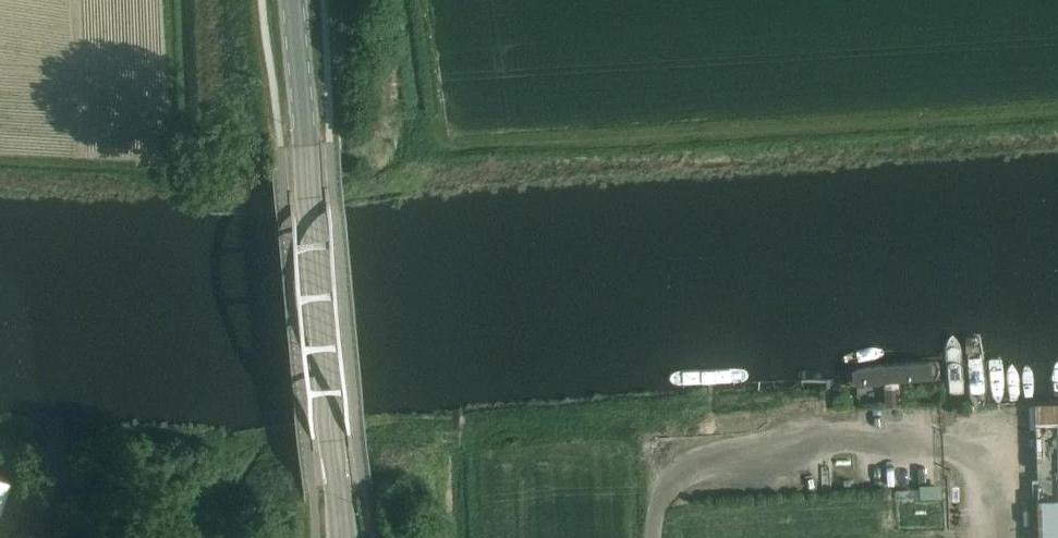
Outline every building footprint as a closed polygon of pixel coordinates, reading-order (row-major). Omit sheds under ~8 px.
[(1031,406),(1032,429),(1038,428),(1041,537),(1057,537),(1057,404),(1031,406)]
